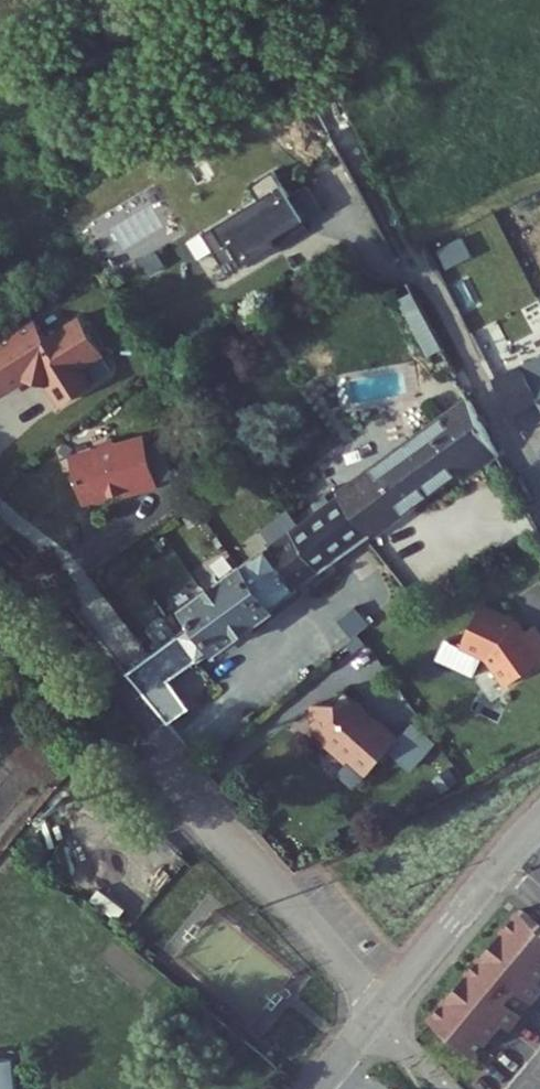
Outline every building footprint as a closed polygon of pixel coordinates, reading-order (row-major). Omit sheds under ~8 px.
[(280,203),(264,177),(240,191),(249,205),(193,239),(206,260),(226,248),(239,269),(268,251),(264,245),(295,226),(280,203)] [(300,191),(280,203),(295,226),(314,214),(300,191)] [(295,226),(264,245),(268,251),(298,232),(295,226)] [(459,264),(449,245),(426,257),(435,276),(459,264)] [(226,248),(206,260),(218,281),(239,269),(226,248)] [(432,356),(402,299),(387,307),(417,364),(432,356)] [(70,340),(77,336),(69,324),(62,328),(70,340)] [(14,385),(13,387),(37,392),(38,389),(52,411),(79,395),(66,374),(91,358),(77,336),(70,340),(62,328),(35,345),(24,326),(0,342),(0,393),(14,385)] [(516,385),(537,374),(527,354),(506,364),(516,385)] [(469,402),(340,496),(369,536),(492,446),(469,402)] [(152,443),(134,448),(146,491),(164,486),(152,443)] [(134,448),(133,444),(107,452),(101,448),(89,451),(86,457),(64,463),(60,470),(72,512),(112,500),(117,503),(147,495),(146,491),(134,448)] [(182,477),(171,485),(181,498),(192,490),(182,477)] [(174,722),(191,707),(170,681),(213,649),(218,656),(277,614),(272,607),(369,536),(340,496),(188,606),(199,621),(132,671),(174,722)] [(469,612),(449,655),(434,648),(425,668),(462,685),(472,665),(475,667),(494,694),(539,662),(539,657),(523,633),(513,640),(505,629),(469,612)] [(303,714),(304,739),(315,748),(312,752),(335,771),(338,768),(356,783),(377,759),(387,747),(367,729),(365,731),(349,717),(348,710),(344,709),(330,699),(318,713),(303,714)] [(387,747),(377,759),(397,777),(418,752),(401,730),(387,747)] [(539,970),(539,942),(511,917),(421,1026),(464,1062),(491,1028),(499,1034),(511,1020),(533,993),(526,987),(539,970)] [(0,1060),(0,1088),(16,1088),(13,1059),(0,1060)]
